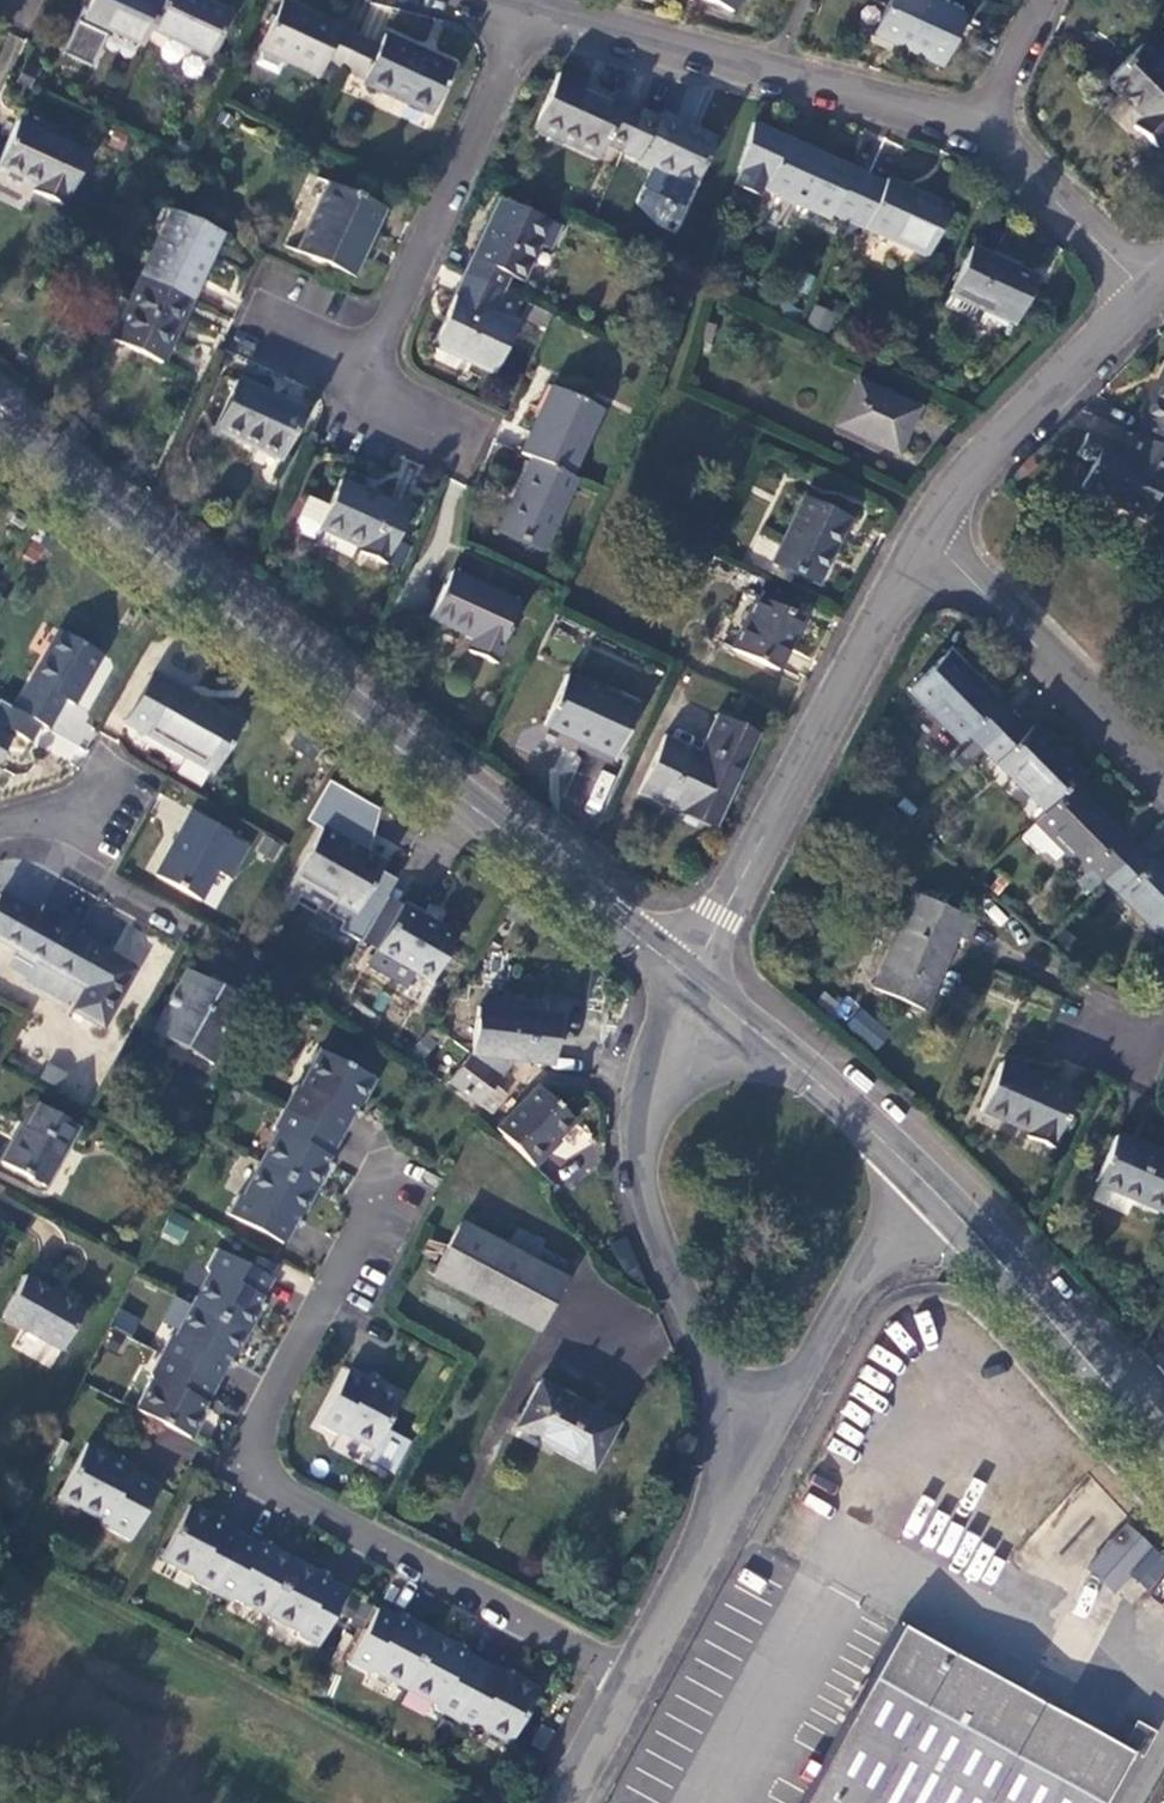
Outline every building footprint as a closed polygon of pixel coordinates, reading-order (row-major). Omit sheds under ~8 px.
[(82,18),(141,46),(149,30),(161,2),(157,0),(90,0),(82,18)] [(149,30),(208,57),(228,14),(198,0),(162,0),(161,2),(149,30)] [(281,0),(258,49),(337,86),(344,70),(359,37),(281,0)] [(730,12),(736,0),(704,0),(730,12)] [(873,35),(940,66),(963,17),(927,0),(889,0),(873,35)] [(359,37),(344,70),(363,78),(360,83),(430,115),(452,66),(383,34),(378,45),(359,37)] [(1103,82),(1142,120),(1133,128),(1154,149),(1163,140),(1163,70),(1140,45),(1103,82)] [(558,74),(536,122),(580,142),(577,148),(599,157),(606,142),(623,150),(640,112),(558,74)] [(640,112),(623,150),(640,158),(637,163),(651,169),(692,188),(714,139),(659,114),(657,120),(640,112)] [(0,156),(0,167),(35,184),(32,193),(63,207),(87,155),(16,122),(0,156)] [(536,122),(533,127),(577,148),(580,142),(536,122)] [(764,189),(829,219),(832,213),(848,221),(868,177),(786,140),(754,125),(740,169),(743,170),(737,187),(757,193),(764,189)] [(692,188),(651,169),(646,180),(649,188),(679,202),(687,199),(692,188)] [(868,177),(848,221),(927,257),(949,208),(886,179),(884,185),(868,177)] [(328,183),(296,252),(342,274),(353,252),(361,256),(383,209),(328,183)] [(500,200),(465,274),(503,292),(510,277),(521,282),(538,245),(546,249),(557,226),(500,200)] [(171,211),(140,278),(189,300),(220,233),(171,211)] [(1014,324),(1035,279),(969,248),(948,294),(976,307),(1014,324)] [(465,274),(433,345),(494,373),(516,326),(493,315),(503,292),(465,274)] [(140,278),(111,341),(160,364),(189,300),(140,278)] [(976,307),(948,294),(942,307),(970,320),(976,307)] [(545,328),(551,316),(526,305),(521,317),(545,328)] [(829,332),(835,312),(813,306),(807,326),(829,332)] [(1140,418),(1144,420),(1136,435),(1163,448),(1163,368),(1140,418)] [(855,381),(834,427),(895,455),(917,409),(855,381)] [(236,382),(214,428),(280,459),(302,413),(236,382)] [(552,387),(521,455),(530,459),(569,477),(600,410),(552,387)] [(1163,476),(1163,448),(1136,435),(1126,455),(1102,444),(1080,490),(1142,521),(1163,476)] [(530,459),(497,532),(541,553),(575,480),(569,477),(530,459)] [(339,481),(328,506),(309,497),(297,523),(301,534),(312,540),(318,527),(361,547),(359,553),(384,564),(408,513),(339,481)] [(816,586),(848,520),(802,498),(771,564),(816,586)] [(450,572),(428,617),(476,639),(471,651),(492,661),(519,604),(450,572)] [(777,671),(801,619),(755,598),(731,650),(777,671)] [(59,631),(14,710),(38,724),(47,729),(63,700),(72,705),(101,655),(59,631)] [(946,653),(908,692),(959,744),(968,735),(982,748),(1011,719),(946,653)] [(151,674),(124,721),(215,772),(242,725),(151,674)] [(566,675),(543,726),(614,758),(637,708),(566,675)] [(13,734),(28,742),(38,724),(14,710),(0,702),(0,757),(13,734)] [(664,736),(638,794),(663,806),(668,796),(687,806),(685,810),(713,823),(732,782),(735,784),(758,735),(714,715),(697,752),(664,736)] [(1011,719),(982,748),(1045,812),(1070,787),(1081,776),(1031,726),(1025,733),(1011,719)] [(305,822),(321,830),(332,811),(365,830),(354,850),(366,856),(376,811),(327,783),(305,822)] [(1045,812),(1034,823),(1085,874),(1091,868),(1103,880),(1133,851),(1070,787),(1045,812)] [(343,923),(339,931),(360,943),(360,942),(385,898),(395,881),(380,872),(383,866),(366,856),(354,850),(365,830),(332,811),(321,830),(299,869),(338,892),(326,914),(343,923)] [(191,813),(156,875),(200,900),(216,871),(226,877),(244,846),(228,837),(230,834),(191,813)] [(1103,880),(1163,941),(1163,940),(1163,870),(1152,858),(1145,864),(1133,851),(1103,880)] [(0,895),(0,941),(17,950),(36,961),(40,963),(65,917),(43,905),(37,914),(1,894),(0,895)] [(913,894),(872,988),(924,1011),(955,937),(964,941),(973,920),(913,894)] [(385,898),(360,942),(375,951),(400,906),(385,898)] [(455,938),(400,906),(375,951),(366,966),(405,988),(414,973),(430,982),(455,938)] [(65,917),(40,963),(85,988),(73,1011),(102,1027),(135,969),(77,937),(83,927),(65,917)] [(36,961),(17,950),(14,956),(33,967),(36,961)] [(187,969),(152,1031),(173,1043),(176,1038),(183,1036),(193,1041),(195,1048),(192,1054),(213,1066),(251,998),(225,983),(222,989),(187,969)] [(478,1008),(473,1055),(514,1060),(541,1063),(549,1064),(555,1017),(478,1008)] [(858,1011),(846,1028),(878,1049),(890,1031),(858,1011)] [(442,1047),(447,1037),(434,1031),(431,1030),(413,1050),(423,1059),(436,1044),(442,1047)] [(285,1111),(340,1140),(357,1108),(359,1109),(374,1080),(321,1053),(304,1086),(296,1089),(285,1111)] [(469,1055),(447,1084),(477,1107),(494,1086),(514,1060),(473,1055),(469,1055)] [(1000,1062),(979,1110),(1028,1132),(1025,1138),(1051,1149),(1075,1095),(1000,1062)] [(494,1086),(477,1107),(489,1116),(506,1095),(494,1086)] [(534,1167),(549,1152),(547,1150),(574,1122),(538,1086),(496,1129),(534,1167)] [(0,1162),(0,1163),(44,1188),(78,1127),(36,1104),(16,1140),(13,1139),(0,1162)] [(263,1166),(316,1194),(329,1169),(326,1167),(340,1140),(285,1111),(275,1130),(278,1138),(263,1166)] [(1115,1135),(1094,1183),(1163,1214),(1163,1157),(1115,1135)] [(285,1246),(289,1240),(300,1219),(303,1220),(316,1194),(263,1166),(248,1196),(240,1199),(230,1218),(285,1246)] [(180,1244),(192,1220),(171,1210),(159,1234),(180,1244)] [(460,1222),(431,1276),(536,1332),(565,1278),(534,1261),(541,1248),(544,1244),(516,1229),(506,1247),(460,1222)] [(534,1261),(565,1278),(569,1270),(564,1267),(567,1262),(541,1248),(534,1261)] [(192,1304),(245,1332),(258,1308),(255,1306),(269,1278),(214,1250),(204,1268),(207,1276),(192,1304)] [(25,1275),(1,1318),(61,1352),(85,1309),(25,1275)] [(160,1354),(216,1384),(229,1357),(232,1358),(245,1332),(192,1304),(177,1335),(169,1337),(160,1354)] [(113,1329),(133,1335),(138,1316),(118,1310),(113,1329)] [(216,1384),(160,1354),(149,1375),(152,1383),(137,1411),(190,1439),(203,1414),(201,1412),(216,1384)] [(336,1435),(344,1432),(374,1448),(402,1395),(376,1382),(374,1384),(346,1370),(317,1425),(336,1435)] [(538,1383),(514,1429),(590,1470),(615,1425),(538,1383)] [(59,1500),(99,1521),(102,1528),(131,1544),(160,1488),(113,1464),(115,1462),(87,1447),(59,1500)] [(194,1583),(212,1593),(241,1537),(213,1523),(215,1521),(189,1507),(162,1560),(192,1576),(194,1583)] [(934,1513),(917,1542),(991,1584),(1007,1556),(934,1513)] [(1120,1530),(1084,1569),(1109,1592),(1144,1553),(1120,1530)] [(268,1615),(295,1562),(270,1549),(269,1552),(241,1537),(212,1593),(231,1603),(239,1600),(268,1615)] [(298,1631),(300,1639),(319,1648),(347,1593),(320,1578),(321,1576),(295,1562),(268,1615),(298,1631)] [(374,1671),(405,1687),(433,1633),(408,1621),(407,1623),(379,1609),(351,1665),(366,1673),(374,1671)] [(893,1632),(800,1802),(1103,1802),(1126,1760),(893,1632)] [(435,1709),(455,1719),(484,1663),(458,1650),(459,1647),(433,1633),(405,1687),(432,1701),(435,1709)] [(511,1677),(484,1663),(455,1719),(473,1729),(481,1726),(510,1741),(538,1688),(512,1675),(511,1677)] [(551,1729),(540,1723),(530,1743),(541,1749),(551,1729)]
